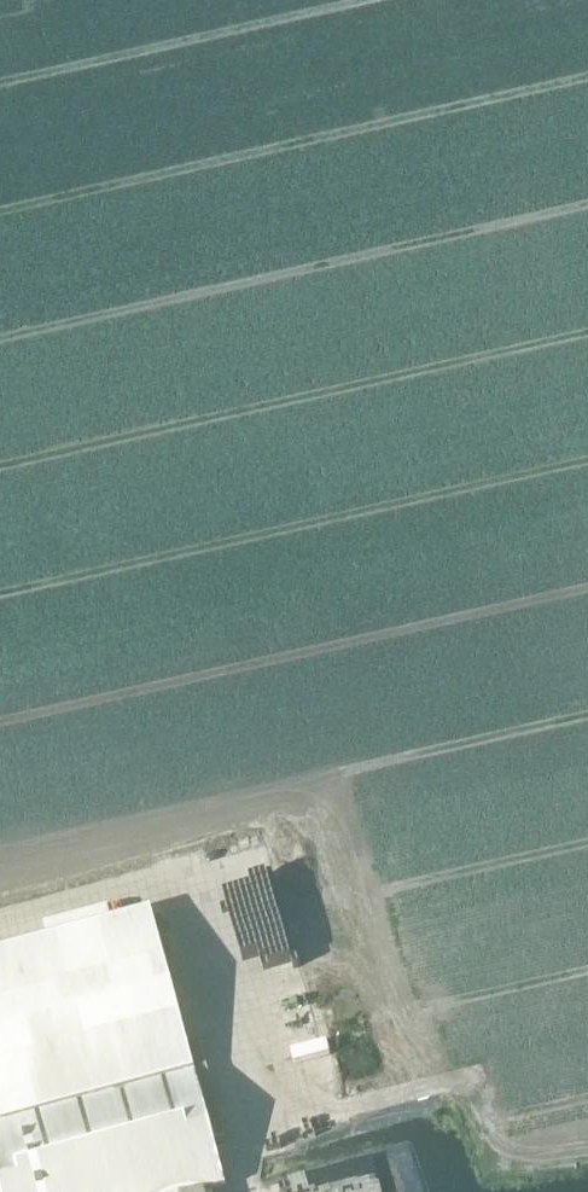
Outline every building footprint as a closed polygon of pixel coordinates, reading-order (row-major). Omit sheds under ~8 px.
[(0,952),(0,1191),(215,1191),(226,1189),(150,912),(0,952)]
